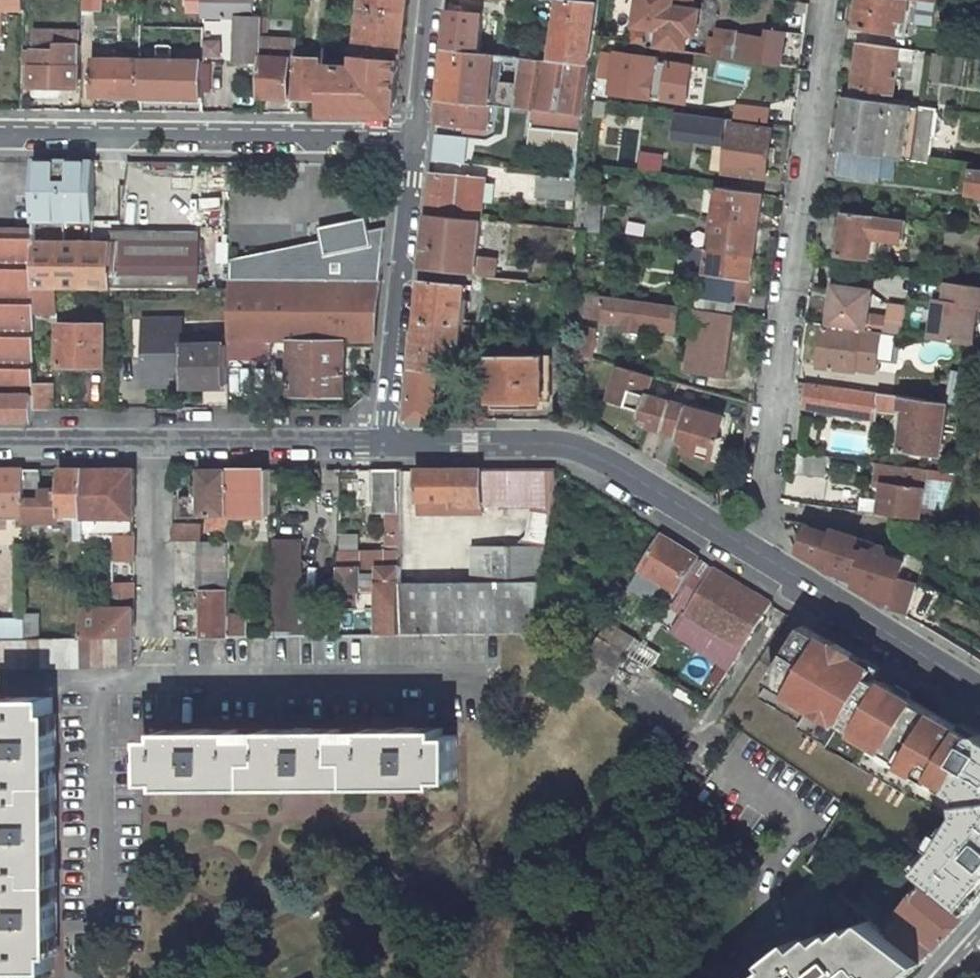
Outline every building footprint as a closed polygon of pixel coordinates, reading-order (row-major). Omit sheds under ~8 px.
[(2,33),(4,9),(25,9),(25,0),(0,0),(0,33),(2,33)] [(84,9),(102,10),(103,0),(84,0),(84,9)] [(256,15),(256,0),(204,0),(203,16),(239,16),(238,62),(262,63),(263,56),(264,38),(265,16),(256,15)] [(410,11),(411,0),(365,0),(364,7),(410,11)] [(575,0),(561,0),(552,62),(589,65),(598,3),(575,0)] [(692,9),(693,0),(639,0),(633,43),(686,51),(688,32),(697,34),(701,10),(692,9)] [(927,0),(861,0),(858,26),(897,31),(901,1),(907,2),(905,19),(932,24),(936,1),(927,0)] [(405,59),(410,11),(364,7),(358,56),(361,56),(405,59)] [(479,51),(482,14),(449,11),(446,48),(479,51)] [(203,22),(203,40),(224,41),(224,22),(203,22)] [(82,32),(34,31),(34,50),(57,50),(57,44),(82,45),(82,32)] [(736,40),(737,34),(718,31),(717,37),(736,40)] [(714,55),(766,63),(769,38),(737,34),(736,40),(717,37),(714,55)] [(292,57),(296,58),(297,47),(298,39),(264,38),(263,56),(292,57)] [(916,50),(861,42),(855,87),(894,93),(898,59),(914,61),(916,50)] [(31,86),(79,87),(80,68),(81,68),(82,45),(57,44),(57,50),(34,50),(33,66),(31,66),(31,86)] [(157,59),(172,60),(173,44),(157,44),(157,59)] [(297,47),(296,58),(321,59),(328,59),(329,50),(297,47)] [(440,102),(490,105),(495,54),(479,51),(446,48),(440,102)] [(34,50),(23,49),(23,66),(31,66),(33,66),(34,50)] [(654,94),(662,95),(663,84),(655,83),(656,71),(658,57),(618,52),(617,64),(600,63),(598,76),(615,78),(614,93),(653,97),(654,94)] [(505,55),(495,54),(490,105),(500,106),(503,81),(505,55)] [(261,96),(290,99),(292,57),(263,56),(262,63),(261,96)] [(326,114),(399,115),(405,59),(361,56),(361,66),(328,64),(326,114)] [(532,109),(582,113),(589,65),(552,62),(520,57),(518,83),(503,81),(500,106),(516,107),(532,109)] [(296,58),(295,98),(319,99),(321,59),(296,58)] [(94,95),(143,96),(143,59),(95,59),(94,95)] [(172,60),(157,59),(143,59),(143,96),(187,97),(187,101),(204,101),(205,60),(172,60)] [(655,83),(663,84),(664,72),(656,71),(655,83)] [(935,131),(938,108),(913,105),(848,96),(840,150),(882,156),(931,163),(935,131)] [(438,123),(488,129),(490,105),(440,102),(438,123)] [(582,113),(532,109),(530,127),(580,132),(582,113)] [(772,129),(732,124),(725,171),(765,177),(772,129)] [(605,132),(603,142),(616,143),(617,133),(605,132)] [(434,161),(463,164),(466,138),(437,135),(434,161)] [(882,156),(840,150),(836,173),(879,180),(882,156)] [(95,221),(95,161),(35,160),(35,221),(95,221)] [(974,168),(970,193),(979,194),(979,169),(974,168)] [(433,173),(428,215),(482,221),(487,179),(433,173)] [(537,198),(575,201),(577,179),(539,175),(537,198)] [(720,186),(720,187),(715,218),(759,224),(763,193),(763,192),(720,186)] [(586,221),(598,222),(599,203),(586,201),(586,221)] [(880,239),(900,242),(903,219),(845,211),(843,227),(842,237),(840,253),(870,257),(872,238),(880,239)] [(482,221),(428,215),(423,268),(476,274),(478,256),(482,221)] [(231,261),(230,280),(381,282),(387,227),(370,231),(368,217),(320,228),(323,241),(231,261)] [(711,250),(755,255),(759,224),(715,218),(711,250)] [(585,231),(598,233),(598,222),(586,221),(585,231)] [(835,236),(842,237),(843,227),(837,226),(835,236)] [(35,420),(35,410),(35,383),(36,313),(36,290),(34,289),(34,240),(34,230),(0,230),(0,420),(35,420)] [(877,258),(880,239),(872,238),(870,257),(877,258)] [(199,242),(34,240),(34,289),(36,290),(59,290),(112,289),(112,288),(198,288),(199,242)] [(709,266),(711,250),(691,247),(689,263),(709,266)] [(755,255),(711,250),(709,266),(708,272),(726,274),(723,297),(708,295),(706,310),(735,314),(737,300),(748,301),(755,255)] [(496,278),(498,259),(478,256),(476,274),(496,278)] [(346,341),(375,341),(381,282),(230,280),(229,334),(229,340),(291,341),(291,338),(346,338),(346,341)] [(418,319),(462,323),(466,285),(422,280),(418,319)] [(943,283),(939,302),(946,303),(949,284),(943,283)] [(949,284),(946,303),(939,302),(937,301),(931,340),(970,346),(976,308),(979,309),(979,288),(949,284)] [(835,285),(830,325),(883,332),(882,333),(903,336),(907,307),(891,305),(889,318),(869,315),(872,290),(835,285)] [(36,313),(58,313),(59,290),(36,290),(36,313)] [(676,330),(680,306),(584,292),(582,317),(605,320),(605,321),(676,330)] [(686,370),(723,376),(732,315),(695,309),(686,370)] [(146,335),(184,335),(184,318),(145,319),(146,335)] [(461,330),(462,323),(418,319),(412,370),(407,419),(434,419),(439,371),(462,373),(463,360),(459,359),(461,330)] [(60,323),(60,366),(105,366),(105,323),(60,323)] [(496,327),(462,323),(461,330),(466,331),(465,345),(479,346),(480,336),(494,338),(496,327)] [(830,325),(826,325),(824,342),(821,367),(857,371),(858,369),(878,372),(882,333),(883,332),(830,325)] [(580,347),(594,348),(596,328),(582,327),(580,347)] [(146,385),(229,384),(229,345),(216,345),(216,334),(184,335),(146,335),(146,385)] [(229,340),(229,334),(216,334),(216,345),(229,345),(229,340)] [(346,341),(346,338),(291,338),(291,341),(291,395),(345,396),(346,341)] [(970,346),(964,372),(954,371),(948,402),(949,403),(978,406),(979,394),(979,347),(970,346)] [(543,354),(492,354),(491,401),(543,401),(543,354)] [(650,424),(649,425),(665,430),(674,402),(648,395),(654,376),(620,366),(610,401),(642,410),(640,417),(641,419),(642,422),(650,424)] [(35,410),(54,410),(54,384),(35,383),(35,410)] [(943,455),(949,403),(948,402),(881,393),(808,383),(805,408),(877,419),(879,410),(906,413),(901,449),(943,455)] [(684,446),(683,449),(716,458),(723,438),(719,437),(725,417),(674,402),(665,430),(679,434),(678,439),(680,444),(684,446)] [(919,519),(928,469),(876,463),(873,487),(870,511),(919,519)] [(485,467),(419,468),(419,500),(420,500),(454,500),(454,505),(484,505),(485,467)] [(535,505),(553,507),(557,478),(558,468),(485,467),(484,505),(535,505)] [(401,468),(373,469),(372,502),(381,502),(381,512),(402,511),(401,468)] [(26,469),(0,469),(0,513),(19,513),(26,513),(26,497),(26,469)] [(41,497),(41,469),(26,469),(26,497),(41,497)] [(85,469),(61,469),(60,514),(76,514),(84,514),(85,469)] [(135,518),(135,469),(85,469),(84,514),(83,517),(135,518)] [(201,485),(201,515),(209,515),(230,514),(231,469),(201,469),(201,485)] [(231,469),(230,514),(270,514),(270,469),(231,469)] [(919,519),(940,522),(943,515),(955,479),(956,474),(928,469),(919,519)] [(180,516),(201,516),(201,515),(201,485),(195,485),(194,487),(193,496),(186,496),(180,501),(180,516)] [(870,511),(873,487),(864,485),(860,510),(870,511)] [(454,500),(420,500),(420,512),(484,513),(484,505),(454,505),(454,500)] [(541,580),(546,547),(553,507),(535,505),(529,536),(517,548),(474,547),(475,581),(541,580)] [(84,531),(83,517),(84,514),(76,514),(75,539),(84,539),(84,531)] [(230,514),(209,515),(209,529),(230,529),(230,514)] [(117,534),(135,535),(135,518),(83,517),(84,531),(116,534),(117,534)] [(175,525),(175,540),(200,541),(202,541),(201,525),(175,525)] [(278,526),(278,537),(302,537),(302,526),(278,526)] [(926,565),(928,558),(849,533),(848,538),(810,526),(802,551),(821,563),(833,567),(832,570),(847,574),(846,578),(868,592),(877,594),(877,596),(893,606),(908,617),(921,580),(926,565)] [(114,608),(134,607),(135,535),(117,534),(115,564),(114,608)] [(387,546),(402,546),(402,534),(388,534),(387,546)] [(660,579),(676,589),(697,556),(662,534),(660,536),(641,567),(660,579)] [(274,628),(302,628),(302,538),(274,538),(274,628)] [(202,541),(200,541),(200,592),(203,591),(230,591),(230,542),(202,541)] [(361,553),(341,553),(341,570),(341,605),(361,604),(361,592),(364,592),(365,590),(364,569),(362,569),(361,553)] [(381,590),(381,567),(382,553),(361,553),(362,569),(364,569),(365,590),(381,590)] [(402,582),(402,567),(402,553),(382,553),(381,567),(381,590),(381,634),(403,633),(402,582)] [(688,583),(702,593),(716,569),(702,560),(688,583)] [(660,579),(641,567),(630,585),(649,597),(660,579)] [(771,603),(716,569),(702,593),(689,614),(744,647),(771,603)] [(502,632),(533,632),(541,580),(475,581),(402,582),(403,633),(502,632)] [(670,608),(685,617),(688,613),(689,614),(702,593),(688,583),(670,608)] [(230,591),(203,591),(203,636),(230,636),(230,616),(230,591)] [(133,636),(135,636),(134,607),(114,608),(84,609),(84,638),(133,636)] [(310,628),(336,629),(336,613),(311,613),(310,628)] [(730,668),(744,647),(689,614),(688,613),(685,617),(676,631),(730,668)] [(26,638),(38,638),(37,614),(26,614),(26,638)] [(249,635),(249,615),(230,616),(230,636),(249,635)] [(636,638),(608,621),(608,622),(575,676),(599,696),(626,653),(636,638)] [(977,729),(974,734),(886,681),(885,684),(873,677),(878,668),(807,625),(760,697),(802,724),(799,728),(958,822),(943,846),(924,869),(932,876),(967,906),(979,891),(979,730),(977,729)] [(26,638),(0,639),(0,666),(132,666),(133,636),(84,638),(38,638),(26,638)] [(651,668),(660,654),(636,638),(626,653),(651,668)] [(54,712),(53,697),(10,697),(10,711),(3,711),(4,955),(11,955),(11,969),(55,969),(55,954),(60,954),(60,934),(55,934),(54,869),(60,869),(60,831),(54,831),(54,767),(59,767),(59,729),(54,729),(54,712)] [(696,709),(701,712),(708,702),(702,699),(696,709)] [(443,728),(166,732),(165,738),(151,738),(152,780),(166,780),(183,780),(183,786),(221,785),(221,780),(285,779),(285,785),(323,785),(323,779),(388,778),(388,784),(426,784),(426,778),(442,778),(458,778),(457,735),(444,736),(443,728)] [(938,843),(920,865),(924,869),(943,846),(938,843)] [(927,960),(928,961),(973,911),(967,906),(932,876),(895,921),(888,929),(927,960)] [(973,911),(979,902),(979,891),(967,906),(973,911)] [(859,906),(888,929),(895,921),(866,897),(859,906)] [(925,962),(873,919),(862,929),(858,924),(845,934),(842,929),(829,940),(823,933),(807,946),(801,938),(774,959),(778,964),(761,977),(904,977),(925,962)]
